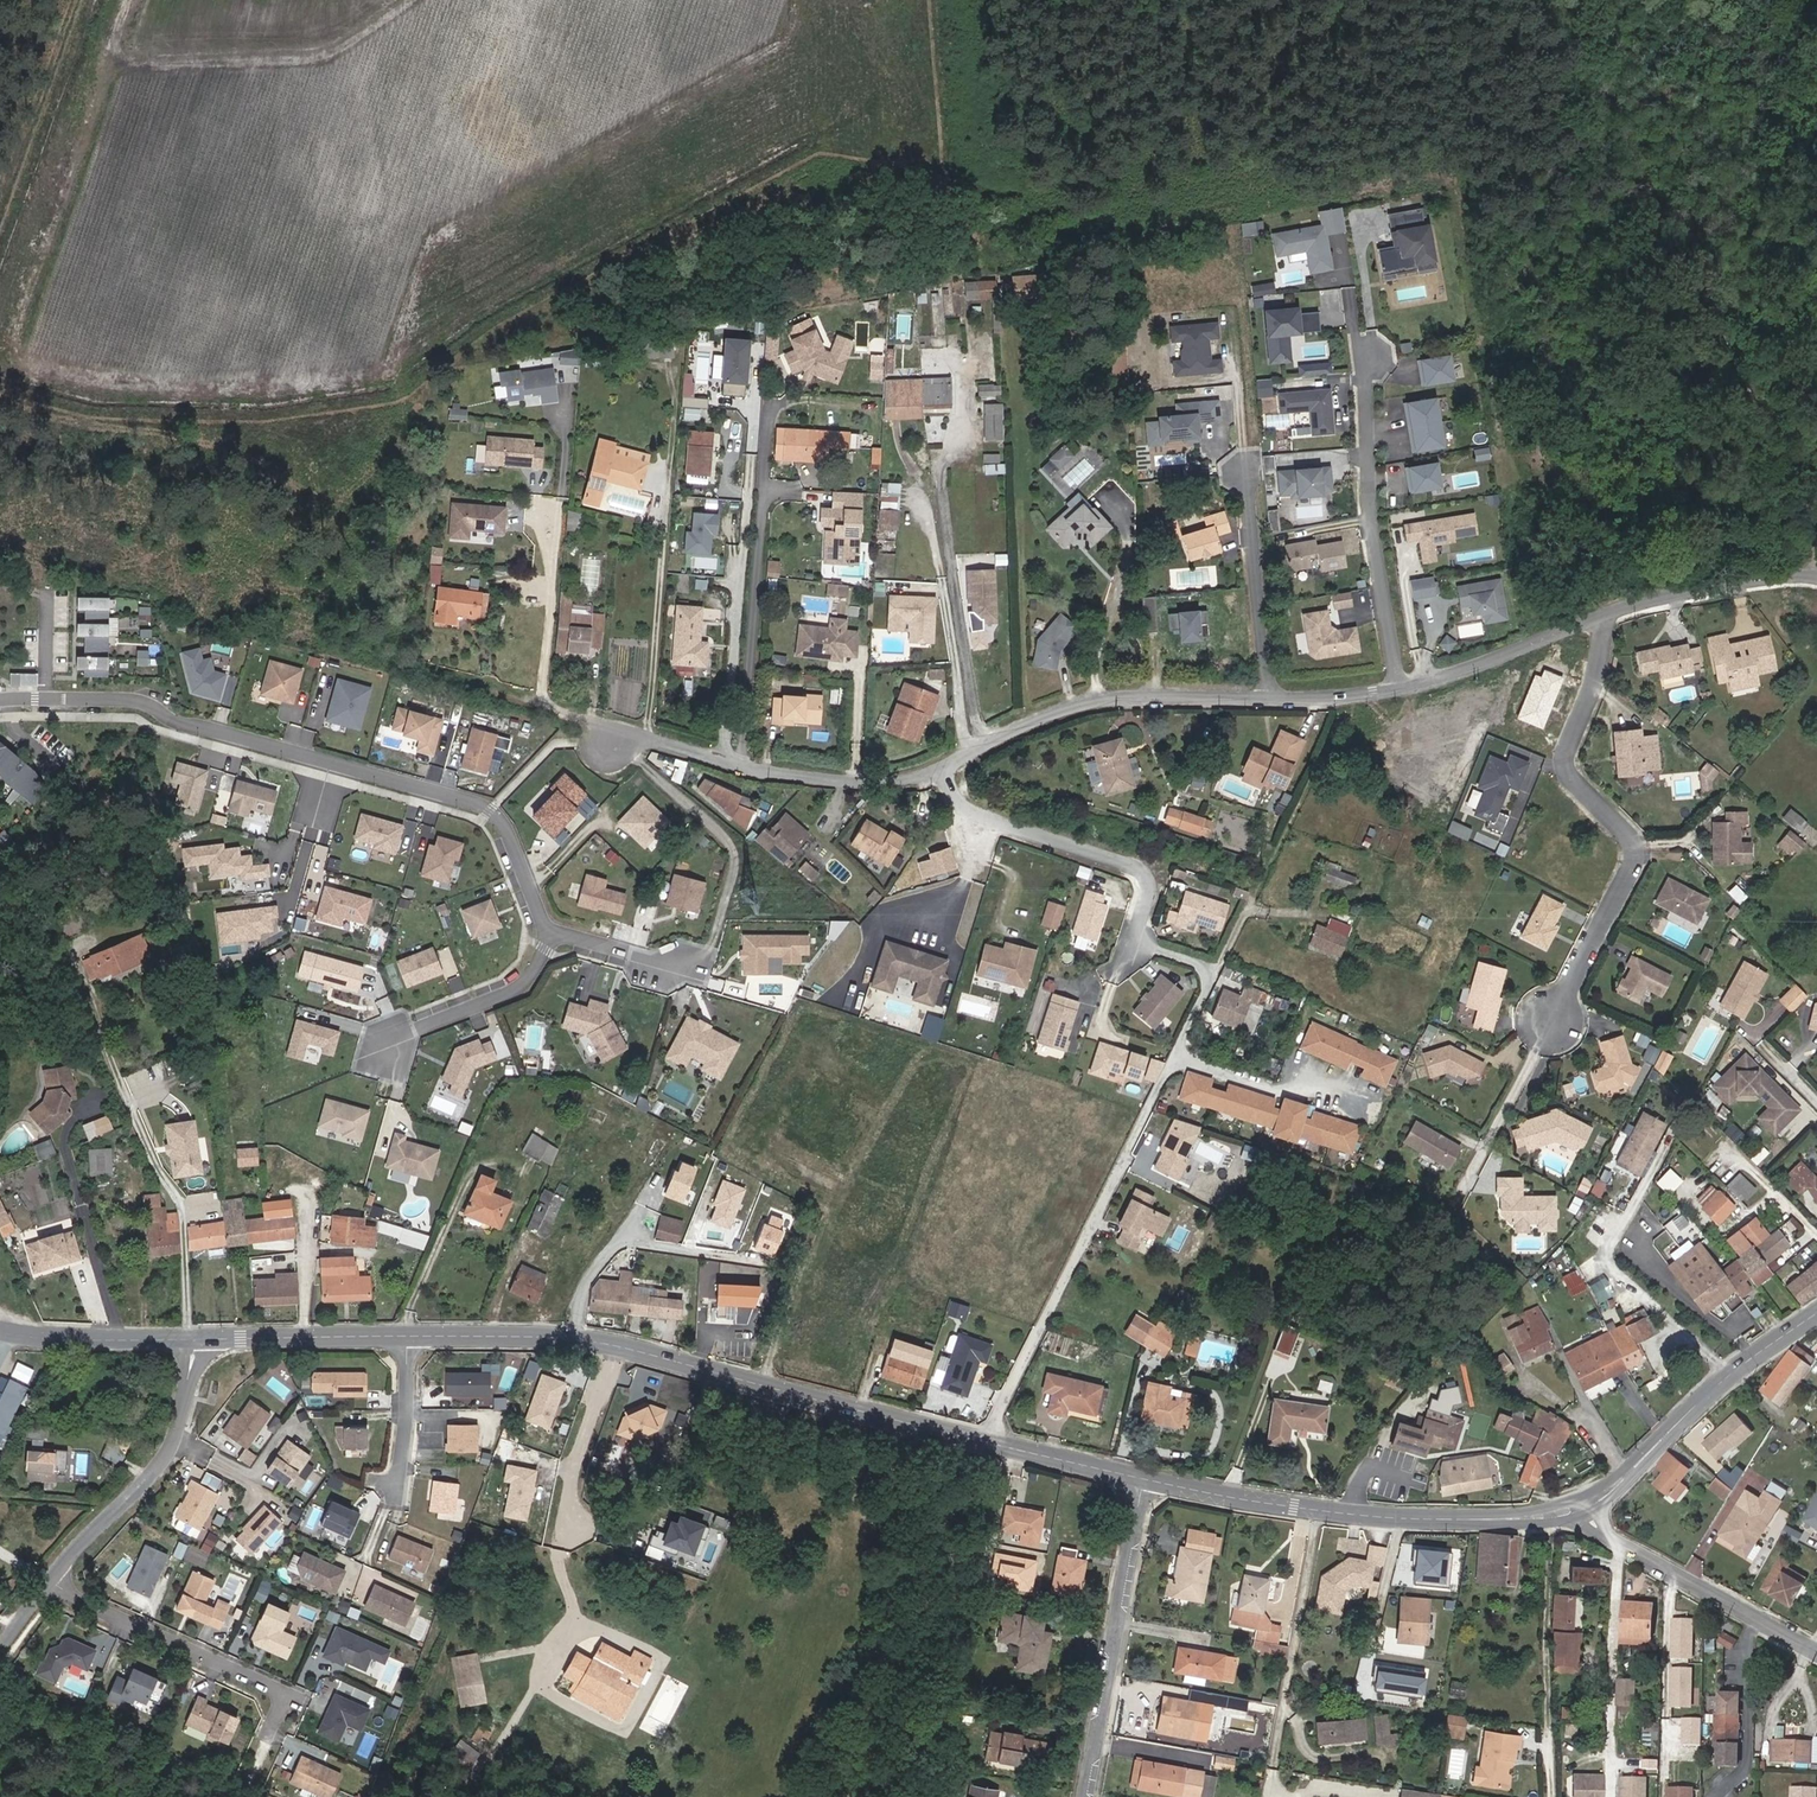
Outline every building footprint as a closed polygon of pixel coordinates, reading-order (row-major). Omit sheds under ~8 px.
[(1418,274),(1417,269),(1435,265),(1429,230),(1425,230),(1422,212),(1403,215),(1406,233),(1397,235),(1400,249),(1394,250),(1379,252),(1384,285),(1398,282),(1397,278),(1418,274)] [(1406,233),(1403,215),(1389,218),(1394,250),(1400,249),(1397,235),(1406,233)] [(1326,228),(1276,237),(1279,257),(1290,255),(1308,252),(1310,261),(1312,274),(1332,271),(1330,255),(1325,256),(1324,250),(1329,249),(1326,228)] [(1308,252),(1290,255),(1292,264),(1310,261),(1308,252)] [(1418,274),(1419,279),(1437,275),(1435,265),(1417,269),(1418,274)] [(1014,292),(1033,291),(1032,273),(1013,274),(1014,292)] [(995,282),(972,282),(972,299),(995,298),(995,282)] [(1275,289),(1256,290),(1257,299),(1276,297),(1275,289)] [(1286,313),(1268,315),(1272,365),(1290,363),(1287,337),(1319,334),(1317,315),(1289,317),(1286,318),(1286,313)] [(810,319),(788,328),(797,349),(786,354),(792,371),(804,366),(805,369),(808,367),(814,369),(813,372),(836,381),(845,360),(831,354),(823,350),(810,319)] [(1220,341),(1219,327),(1173,331),(1174,345),(1185,344),(1185,352),(1183,355),(1184,365),(1176,366),(1177,379),(1208,376),(1207,367),(1209,367),(1209,365),(1212,365),(1212,358),(1208,359),(1208,349),(1211,348),(1210,342),(1220,341)] [(766,340),(778,341),(778,333),(767,332),(766,340)] [(831,354),(845,360),(853,343),(839,337),(831,354)] [(745,395),(749,339),(727,338),(725,354),(723,377),(722,393),(745,395)] [(622,340),(606,343),(608,352),(623,349),(622,340)] [(776,357),(778,341),(766,340),(765,356),(776,357)] [(561,354),(560,362),(579,363),(581,347),(561,351),(561,354)] [(714,353),(712,376),(723,377),(725,354),(714,353)] [(1419,364),(1423,387),(1453,381),(1449,358),(1419,364)] [(872,375),(883,375),(884,362),(873,362),(872,375)] [(1223,364),(1212,365),(1209,365),(1209,367),(1207,367),(1208,376),(1223,375),(1223,364)] [(1331,367),(1321,368),(1322,377),(1332,376),(1331,367)] [(1322,377),(1321,368),(1302,370),(1302,379),(1322,377)] [(508,385),(511,400),(524,397),(524,393),(533,392),(533,394),(541,393),(542,402),(556,399),(551,369),(521,374),(521,371),(502,375),(503,385),(508,385)] [(923,379),(922,405),(952,404),(951,378),(923,379)] [(884,411),(922,409),(922,405),(923,379),(886,381),(885,394),(885,397),(884,411)] [(981,395),(995,394),(995,385),(981,386),(981,395)] [(1331,393),(1281,398),(1283,417),(1312,415),(1314,438),(1335,436),(1333,417),(1330,414),(1329,407),(1332,407),(1331,393)] [(709,408),(709,397),(683,395),(682,406),(709,408)] [(1406,407),(1415,454),(1445,448),(1436,401),(1406,407)] [(997,413),(985,414),(986,440),(1004,439),(1003,404),(996,404),(997,413)] [(985,405),(985,414),(997,413),(996,404),(985,405)] [(1161,426),(1148,427),(1150,449),(1163,448),(1163,443),(1186,441),(1186,446),(1199,444),(1198,426),(1220,424),(1219,405),(1178,409),(1179,420),(1161,422),(1161,426)] [(467,410),(449,409),(448,418),(466,419),(467,410)] [(884,411),(884,419),(923,417),(922,409),(884,411)] [(777,428),(776,458),(827,461),(827,445),(859,447),(860,433),(777,428)] [(712,435),(691,434),(688,480),(709,482),(712,435)] [(533,440),(487,436),(485,463),(501,464),(501,462),(506,462),(505,464),(540,467),(542,448),(532,447),(533,440)] [(587,494),(600,497),(605,480),(641,490),(651,454),(615,445),(616,443),(602,439),(587,494)] [(485,460),(486,443),(478,443),(477,459),(485,460)] [(1050,456),(1058,465),(1069,454),(1061,446),(1050,456)] [(882,449),(873,449),(872,463),(882,464),(882,449)] [(1050,456),(1039,466),(1048,475),(1058,465),(1050,456)] [(1006,473),(1005,463),(986,464),(987,474),(1006,473)] [(1438,465),(1408,471),(1413,494),(1443,489),(1438,465)] [(1203,481),(1202,471),(1192,472),(1193,482),(1203,481)] [(1203,481),(1211,480),(1210,471),(1202,471),(1203,481)] [(1332,471),(1281,475),(1283,497),(1294,496),(1295,500),(1324,497),(1324,494),(1334,493),(1332,471)] [(900,485),(882,484),(880,526),(898,527),(900,485)] [(836,488),(835,505),(862,507),(863,489),(836,488)] [(1069,508),(1048,528),(1064,545),(1076,534),(1078,532),(1084,532),(1086,535),(1093,542),(1105,530),(1104,528),(1109,524),(1093,508),(1090,511),(1082,504),(1086,500),(1078,492),(1065,504),(1069,508)] [(600,497),(587,494),(586,500),(599,503),(600,497)] [(1082,504),(1090,511),(1093,508),(1086,500),(1082,504)] [(504,508),(452,503),(450,536),(467,538),(468,529),(502,531),(504,508)] [(835,505),(825,505),(824,520),(839,521),(838,526),(836,559),(859,560),(862,507),(835,505)] [(581,513),(567,509),(566,529),(579,530),(581,513)] [(1180,509),(1167,512),(1169,521),(1182,517),(1180,509)] [(717,534),(718,515),(693,513),(692,532),(686,532),(685,553),(710,554),(712,534),(717,534)] [(1228,525),(1229,520),(1227,514),(1214,518),(1208,520),(1211,528),(1185,536),(1193,561),(1224,551),(1220,538),(1219,533),(1229,530),(1228,525)] [(1474,515),(1407,528),(1410,544),(1423,541),(1427,564),(1439,562),(1436,546),(1455,543),(1454,539),(1477,535),(1474,515)] [(1233,534),(1229,520),(1228,525),(1229,530),(1219,533),(1220,538),(1233,534)] [(1182,537),(1178,521),(1161,526),(1165,542),(1182,537)] [(836,559),(838,526),(826,525),(824,558),(836,559)] [(1157,544),(1165,542),(1161,526),(1152,528),(1157,544)] [(1318,543),(1287,549),(1292,573),(1314,570),(1311,557),(1320,555),(1323,574),(1349,569),(1344,544),(1319,549),(1318,543)] [(442,552),(443,547),(433,546),(430,581),(441,582),(443,560),(434,559),(435,552),(442,552)] [(1006,554),(995,555),(996,564),(1007,564),(1006,554)] [(767,564),(767,573),(778,575),(779,565),(767,564)] [(994,569),(967,570),(968,596),(973,596),(973,602),(973,612),(981,619),(996,618),(994,569)] [(1434,579),(1412,583),(1415,600),(1437,596),(1434,579)] [(844,594),(846,582),(831,581),(829,592),(844,594)] [(1501,581),(1460,588),(1462,599),(1472,597),(1473,605),(1475,615),(1486,613),(1488,623),(1508,619),(1501,581)] [(561,583),(560,600),(573,601),(574,584),(561,583)] [(480,618),(483,594),(483,593),(475,591),(474,593),(439,588),(435,622),(454,625),(456,615),(480,618)] [(483,594),(480,618),(486,618),(489,595),(483,594)] [(1341,612),(1354,610),(1351,595),(1338,597),(1341,612)] [(84,596),(83,675),(107,676),(108,596),(84,596)] [(1473,605),(1472,597),(1462,599),(1463,607),(1473,605)] [(560,600),(556,650),(589,653),(590,644),(591,637),(602,638),(604,613),(593,612),(594,602),(573,601),(560,600)] [(1146,636),(1160,635),(1158,618),(1156,618),(1154,600),(1142,601),(1146,636)] [(907,604),(891,603),(889,625),(903,626),(911,626),(910,647),(932,648),(934,605),(915,604),(915,607),(909,607),(907,604)] [(699,650),(700,641),(703,608),(678,606),(674,662),(706,665),(707,651),(699,650)] [(707,635),(708,617),(722,618),(722,608),(705,607),(703,639),(712,639),(712,635),(707,635)] [(996,622),(996,618),(981,619),(973,612),(969,623),(996,622)] [(1039,639),(1034,663),(1056,668),(1060,649),(1077,627),(1059,613),(1039,639)] [(1330,613),(1307,616),(1313,654),(1320,659),(1361,653),(1358,630),(1337,633),(1333,630),(1330,613)] [(1209,614),(1170,617),(1172,633),(1182,633),(1183,648),(1202,646),(1202,640),(1211,639),(1209,614)] [(801,624),(797,653),(818,656),(818,649),(843,653),(858,654),(858,631),(846,629),(847,620),(832,618),(831,628),(801,624)] [(889,625),(889,633),(902,634),(903,626),(889,625)] [(1712,648),(1728,645),(1726,636),(1710,640),(1712,648)] [(1727,669),(1730,680),(1732,689),(1758,684),(1756,675),(1777,671),(1769,638),(1748,643),(1751,657),(1732,661),(1729,647),(1728,645),(1712,648),(1717,671),(1727,669)] [(707,642),(700,641),(699,650),(707,651),(707,642)] [(1748,643),(1729,647),(1732,661),(1751,657),(1748,643)] [(1670,646),(1656,649),(1657,650),(1650,652),(1649,650),(1637,653),(1642,674),(1659,671),(1662,680),(1683,675),(1694,672),(1688,645),(1670,649),(1670,646)] [(136,649),(136,664),(148,664),(148,649),(136,649)] [(198,649),(181,653),(188,680),(191,679),(192,683),(189,683),(191,693),(218,700),(224,675),(212,672),(209,659),(201,661),(198,649)] [(842,659),(843,653),(818,649),(818,656),(842,659)] [(320,660),(310,657),(308,665),(317,668),(320,660)] [(270,661),(261,695),(292,704),(302,670),(270,661)] [(1727,669),(1717,671),(1720,683),(1730,680),(1727,669)] [(9,685),(37,685),(37,673),(9,672),(9,685)] [(371,690),(338,680),(332,703),(336,704),(332,718),(348,722),(347,726),(359,730),(371,690)] [(931,710),(935,710),(938,701),(905,689),(893,721),(895,726),(891,737),(913,745),(922,719),(928,720),(931,710)] [(804,711),(820,713),(821,693),(806,691),(806,694),(785,692),(785,695),(776,695),(774,718),(785,719),(785,713),(804,715),(804,711)] [(336,704),(332,703),(327,721),(347,726),(348,722),(332,718),(336,704)] [(1655,707),(1649,715),(1663,727),(1670,719),(1655,707)] [(439,731),(442,721),(398,709),(392,730),(403,733),(403,736),(420,740),(417,751),(432,755),(436,744),(433,743),(437,731),(439,731)] [(820,719),(820,713),(804,711),(804,715),(785,713),(785,719),(793,720),(794,717),(820,719)] [(918,746),(928,720),(922,719),(913,745),(918,746)] [(472,728),(461,768),(486,775),(496,734),(472,728)] [(1640,734),(1615,736),(1619,779),(1644,777),(1644,774),(1659,772),(1656,740),(1641,741),(1640,734)] [(1301,743),(1280,735),(1271,757),(1252,750),(1246,761),(1245,764),(1247,775),(1273,785),(1283,789),(1301,743)] [(1134,785),(1121,739),(1093,747),(1097,759),(1085,762),(1091,783),(1103,780),(1106,793),(1134,785)] [(6,782),(33,803),(45,788),(33,770),(0,742),(0,775),(6,782)] [(1136,755),(1130,757),(1137,782),(1144,780),(1136,755)] [(1502,763),(1490,758),(1478,787),(1485,790),(1475,815),(1489,821),(1485,829),(1501,836),(1509,817),(1498,813),(1509,787),(1517,790),(1528,765),(1511,758),(1508,765),(1505,771),(1499,769),(1502,763)] [(175,805),(196,811),(207,772),(177,763),(172,782),(181,785),(175,805)] [(1508,765),(1502,763),(1499,769),(1505,771),(1508,765)] [(1719,776),(1710,768),(1704,777),(1714,784),(1719,776)] [(584,794),(565,775),(564,774),(551,788),(554,791),(532,814),(552,834),(576,809),(573,806),(584,794)] [(1714,784),(1704,777),(1705,794),(1714,794),(1714,784)] [(715,784),(702,778),(698,787),(707,795),(721,808),(732,820),(734,804),(737,795),(715,784)] [(277,793),(237,782),(229,811),(248,817),(250,809),(271,815),(277,793)] [(643,798),(619,822),(627,829),(628,827),(632,831),(631,833),(644,846),(668,822),(643,798)] [(1282,816),(1286,807),(1277,803),(1273,813),(1282,816)] [(1165,822),(1207,836),(1212,821),(1170,808),(1165,822)] [(1785,816),(1800,829),(1807,820),(1792,808),(1785,816)] [(1728,824),(1713,824),(1713,865),(1739,866),(1739,862),(1750,862),(1750,845),(1740,845),(1740,825),(1747,825),(1747,814),(1728,813),(1728,824)] [(395,854),(402,827),(387,822),(385,823),(382,822),(381,820),(362,815),(355,839),(374,845),(373,848),(395,854)] [(786,815),(782,819),(787,824),(791,819),(786,815)] [(1513,830),(1518,819),(1510,816),(1506,827),(1513,830)] [(213,817),(211,823),(220,825),(222,819),(213,817)] [(769,834),(764,829),(757,839),(783,862),(808,834),(791,819),(787,824),(782,819),(769,834)] [(888,833),(866,819),(852,841),(888,864),(903,839),(889,830),(888,833)] [(3,829),(0,832),(0,839),(9,849),(16,842),(3,829)] [(1807,844),(1793,832),(1781,846),(1794,857),(1807,844)] [(1495,847),(1498,840),(1480,833),(1477,840),(1495,847)] [(179,845),(178,837),(166,841),(168,852),(174,851),(179,845)] [(462,844),(438,837),(436,847),(433,855),(428,853),(422,875),(447,882),(454,858),(458,860),(462,844)] [(184,850),(186,866),(210,863),(212,877),(241,874),(242,880),(269,876),(268,866),(251,868),(250,857),(239,858),(238,849),(223,851),(223,846),(184,850)] [(950,849),(931,854),(933,861),(920,866),(923,877),(955,867),(950,849)] [(330,858),(327,869),(338,872),(341,861),(330,858)] [(1335,865),(1324,861),(1319,876),(1352,888),(1356,878),(1334,869),(1335,865)] [(811,870),(804,864),(797,872),(804,878),(811,870)] [(818,876),(811,870),(804,878),(811,884),(818,876)] [(587,874),(579,902),(620,914),(625,895),(604,888),(606,879),(587,874)] [(666,904),(697,913),(705,883),(674,874),(666,904)] [(1688,893),(1689,890),(1669,879),(1657,901),(1656,902),(1696,923),(1707,901),(1708,900),(1694,893),(1693,896),(1688,893)] [(165,883),(156,884),(158,895),(167,894),(165,883)] [(364,923),(371,900),(325,887),(322,898),(328,899),(327,904),(321,903),(316,919),(340,926),(343,917),(364,923)] [(1078,935),(1100,943),(1113,904),(1105,902),(1107,896),(1093,891),(1078,935)] [(1226,903),(1183,891),(1177,913),(1173,925),(1183,928),(1186,919),(1196,922),(1218,928),(1226,903)] [(1548,933),(1552,925),(1563,905),(1554,900),(1543,895),(1540,901),(1522,935),(1546,948),(1552,935),(1548,933)] [(408,909),(410,901),(400,899),(398,907),(408,909)] [(462,911),(473,937),(501,926),(490,899),(462,911)] [(70,916),(78,912),(74,902),(65,905),(70,916)] [(1042,925),(1059,930),(1066,907),(1050,902),(1042,925)] [(54,910),(47,912),(52,923),(70,916),(65,905),(54,910)] [(193,918),(192,906),(183,907),(184,919),(193,918)] [(276,907),(218,914),(221,943),(245,940),(245,935),(259,933),(273,931),(271,918),(277,917),(276,907)] [(1168,911),(1164,922),(1173,925),(1177,913),(1168,911)] [(85,930),(78,912),(70,916),(77,933),(85,930)] [(77,933),(70,916),(52,923),(59,940),(77,933)] [(1186,919),(1183,928),(1193,931),(1196,922),(1186,919)] [(1350,927),(1330,919),(1327,929),(1317,925),(1310,943),(1338,955),(1350,927)] [(848,920),(831,920),(829,936),(835,937),(848,920)] [(141,935),(92,956),(100,976),(111,971),(112,974),(151,958),(141,935)] [(808,953),(808,936),(744,936),(744,973),(767,973),(767,956),(782,956),(782,962),(799,962),(799,953),(808,953)] [(887,943),(874,986),(890,991),(898,967),(902,965),(923,971),(925,975),(918,999),(934,1004),(941,980),(946,977),(943,972),(947,961),(924,954),(921,956),(912,953),(909,949),(887,943)] [(1007,943),(1005,950),(1013,952),(1015,945),(1007,943)] [(1013,952),(1005,950),(987,945),(979,975),(1027,988),(1037,951),(1015,945),(1013,952)] [(406,987),(443,973),(433,948),(396,962),(406,987)] [(357,992),(364,968),(306,951),(299,975),(357,992)] [(1623,980),(1617,992),(1635,1001),(1643,985),(1659,994),(1669,975),(1629,955),(1625,965),(1631,967),(1628,975),(1625,975),(1623,980)] [(1753,998),(1756,992),(1766,974),(1744,962),(1721,1004),(1743,1016),(1753,998)] [(1476,1029),(1493,1033),(1497,1015),(1494,1014),(1497,998),(1504,969),(1479,963),(1467,1009),(1480,1011),(1476,1029)] [(890,991),(896,993),(902,971),(919,976),(912,997),(918,999),(925,975),(923,971),(902,965),(898,967),(890,991)] [(1186,990),(1163,974),(1157,981),(1159,983),(1139,1011),(1160,1027),(1186,990)] [(1617,992),(1623,980),(1618,978),(1612,989),(1617,992)] [(1241,996),(1224,989),(1213,1016),(1252,1032),(1266,994),(1246,985),(1241,996)] [(1791,1012),(1807,996),(1795,985),(1780,1001),(1791,1012)] [(1052,1003),(1060,1006),(1063,997),(1054,994),(1052,1003)] [(1063,997),(1060,1006),(1052,1003),(1039,1042),(1066,1051),(1069,1042),(1067,1041),(1069,1034),(1067,1030),(1068,1027),(1072,1025),(1079,1002),(1063,997)] [(609,1005),(591,1000),(590,1008),(571,1003),(565,1026),(586,1031),(600,1060),(624,1049),(613,1025),(607,1024),(605,1019),(607,1012),(609,1005)] [(607,1024),(613,1025),(607,1012),(605,1019),(607,1024)] [(667,1050),(670,1051),(690,1018),(733,1044),(716,1072),(719,1073),(737,1043),(689,1014),(667,1050)] [(690,1018),(670,1051),(682,1058),(688,1047),(708,1059),(705,1065),(716,1072),(733,1044),(690,1018)] [(340,1032),(297,1020),(287,1055),(302,1059),(307,1042),(324,1047),(323,1052),(333,1055),(340,1032)] [(1396,1060),(1312,1023),(1302,1047),(1346,1067),(1350,1059),(1366,1066),(1363,1074),(1385,1084),(1396,1060)] [(1620,1035),(1599,1041),(1605,1061),(1607,1063),(1605,1067),(1603,1066),(1593,1069),(1590,1073),(1595,1090),(1599,1092),(1617,1086),(1619,1081),(1628,1085),(1637,1067),(1630,1064),(1620,1035)] [(475,1038),(454,1048),(442,1078),(453,1083),(449,1091),(460,1096),(472,1066),(494,1055),(487,1039),(478,1044),(475,1038)] [(1106,1076),(1108,1069),(1139,1079),(1146,1057),(1125,1050),(1123,1052),(1118,1050),(1117,1048),(1100,1042),(1091,1072),(1106,1076)] [(1455,1052),(1456,1050),(1447,1045),(1422,1053),(1429,1075),(1445,1068),(1453,1073),(1454,1070),(1465,1076),(1476,1072),(1481,1063),(1462,1053),(1461,1055),(1455,1052)] [(1654,1064),(1661,1071),(1670,1054),(1662,1049),(1654,1064)] [(1731,1071),(1747,1087),(1750,1087),(1766,1103),(1778,1091),(1751,1063),(1742,1061),(1731,1071)] [(65,1069),(42,1074),(46,1092),(42,1105),(29,1116),(45,1134),(66,1116),(62,1110),(66,1100),(71,1099),(65,1069)] [(1747,1087),(1731,1071),(1716,1086),(1728,1099),(1741,1086),(1747,1087)] [(1189,1072),(1181,1097),(1204,1105),(1204,1104),(1222,1109),(1221,1110),(1244,1118),(1267,1125),(1267,1124),(1276,1127),(1274,1133),(1296,1140),(1298,1134),(1306,1136),(1306,1138),(1351,1152),(1359,1127),(1314,1112),(1311,1121),(1303,1118),(1307,1106),(1285,1099),(1281,1111),(1272,1108),(1274,1100),(1229,1085),(1226,1094),(1209,1088),(1212,1079),(1189,1072)] [(1778,1091),(1766,1103),(1771,1108),(1778,1102),(1792,1116),(1798,1111),(1778,1091)] [(327,1101),(320,1126),(344,1133),(344,1135),(361,1140),(369,1112),(327,1101)] [(1771,1108),(1762,1118),(1781,1138),(1798,1122),(1792,1116),(1778,1102),(1771,1108)] [(1561,1119),(1562,1116),(1553,1111),(1548,1113),(1547,1115),(1517,1123),(1518,1127),(1522,1143),(1524,1148),(1551,1140),(1571,1149),(1580,1147),(1589,1130),(1568,1119),(1565,1121),(1561,1119)] [(1666,1123),(1645,1112),(1617,1165),(1638,1176),(1666,1123)] [(98,1137),(113,1130),(108,1118),(93,1124),(98,1137)] [(1199,1126),(1175,1118),(1161,1145),(1164,1147),(1163,1150),(1154,1167),(1178,1179),(1188,1158),(1184,1156),(1199,1126)] [(1414,1119),(1402,1139),(1447,1165),(1459,1145),(1440,1134),(1438,1136),(1435,1134),(1436,1131),(1414,1119)] [(1798,1122),(1781,1138),(1789,1145),(1805,1129),(1798,1122)] [(194,1123),(168,1127),(170,1147),(174,1150),(171,1153),(173,1168),(200,1165),(194,1123)] [(98,1137),(93,1124),(84,1128),(89,1141),(98,1137)] [(544,1132),(535,1127),(522,1150),(538,1160),(539,1158),(547,1144),(548,1143),(541,1138),(544,1132)] [(1515,1145),(1522,1143),(1518,1127),(1511,1129),(1515,1145)] [(406,1137),(396,1134),(387,1167),(433,1180),(442,1150),(405,1140),(406,1137)] [(48,1143),(36,1148),(42,1161),(53,1156),(48,1143)] [(556,1149),(547,1144),(539,1158),(550,1164),(556,1149)] [(256,1146),(237,1147),(238,1165),(257,1164),(256,1146)] [(1764,1147),(1752,1159),(1758,1165),(1770,1153),(1764,1147)] [(90,1150),(90,1153),(91,1174),(111,1174),(111,1150),(98,1150),(90,1150)] [(1786,1165),(1792,1171),(1800,1163),(1795,1157),(1786,1165)] [(700,1171),(680,1162),(665,1197),(685,1206),(700,1171)] [(1792,1171),(1785,1178),(1798,1191),(1803,1187),(1813,1176),(1800,1163),(1792,1171)] [(200,1165),(173,1168),(175,1177),(201,1173),(200,1165)] [(493,1180),(481,1175),(466,1210),(486,1218),(485,1222),(500,1228),(511,1200),(488,1191),(493,1180)] [(1520,1176),(1497,1176),(1498,1193),(1501,1193),(1501,1196),(1504,1195),(1504,1201),(1501,1204),(1501,1211),(1511,1220),(1516,1220),(1528,1219),(1539,1219),(1539,1227),(1555,1227),(1555,1215),(1556,1214),(1556,1207),(1555,1206),(1554,1194),(1521,1194),(1520,1176)] [(1813,1176),(1803,1187),(1816,1201),(1816,1200),(1816,1180),(1813,1176)] [(746,1187),(721,1177),(711,1203),(716,1205),(711,1219),(731,1227),(746,1187)] [(1742,1177),(1733,1185),(1744,1196),(1753,1187),(1742,1177)] [(1137,1188),(1127,1208),(1132,1211),(1125,1226),(1119,1240),(1135,1248),(1147,1225),(1161,1233),(1170,1216),(1148,1206),(1154,1196),(1137,1188)] [(1718,1189),(1701,1207),(1713,1219),(1730,1201),(1718,1189)] [(180,1250),(178,1229),(168,1230),(167,1218),(165,1219),(163,1207),(159,1208),(158,1195),(145,1197),(151,1255),(180,1251),(180,1250)] [(245,1223),(242,1198),(221,1201),(224,1223),(226,1245),(226,1246),(247,1242),(245,1223)] [(264,1221),(245,1223),(247,1242),(293,1236),(289,1200),(262,1203),(264,1221)] [(2,1236),(14,1230),(0,1202),(0,1231),(2,1236)] [(1127,1208),(1119,1223),(1125,1226),(1132,1211),(1127,1208)] [(790,1220),(767,1210),(751,1247),(775,1257),(790,1220)] [(334,1213),(333,1216),(331,1238),(371,1242),(372,1227),(361,1225),(361,1217),(334,1213)] [(542,1217),(534,1213),(527,1230),(535,1233),(542,1217)] [(168,1230),(178,1229),(177,1214),(166,1215),(167,1218),(168,1230)] [(542,1217),(535,1233),(545,1237),(552,1221),(542,1217)] [(656,1236),(676,1241),(681,1222),(661,1217),(656,1236)] [(1765,1276),(1771,1271),(1765,1263),(1753,1247),(1768,1235),(1755,1218),(1726,1240),(1739,1257),(1736,1259),(1749,1276),(1757,1286),(1767,1278),(1765,1276)] [(1516,1220),(1516,1229),(1528,1228),(1528,1219),(1516,1220)] [(191,1250),(226,1245),(224,1223),(188,1228),(190,1250),(191,1250)] [(405,1226),(400,1240),(425,1248),(430,1234),(405,1226)] [(1753,1247),(1765,1263),(1788,1246),(1776,1229),(1768,1235),(1753,1247)] [(68,1260),(69,1262),(79,1259),(71,1233),(61,1236),(61,1235),(39,1241),(39,1243),(26,1247),(34,1273),(49,1269),(48,1267),(68,1260)] [(1731,1289),(1733,1287),(1721,1271),(1718,1268),(1699,1242),(1668,1266),(1701,1311),(1731,1289)] [(352,1256),(322,1258),(323,1299),(369,1297),(368,1277),(357,1277),(356,1271),(353,1271),(352,1256)] [(1721,1271),(1733,1287),(1749,1276),(1736,1259),(1721,1271)] [(49,1269),(69,1262),(68,1260),(48,1267),(49,1269)] [(1800,1305),(1816,1292),(1816,1261),(1785,1286),(1800,1305)] [(519,1272),(544,1282),(548,1274),(523,1263),(519,1272)] [(590,1309),(628,1313),(631,1287),(632,1278),(632,1272),(621,1270),(620,1282),(597,1279),(592,1287),(590,1309)] [(1584,1288),(1575,1270),(1563,1276),(1572,1295),(1584,1288)] [(544,1282),(519,1272),(510,1291),(536,1302),(544,1282)] [(277,1280),(255,1281),(256,1304),(297,1301),(295,1273),(277,1274),(277,1280)] [(760,1285),(718,1283),(717,1304),(754,1305),(760,1285)] [(631,1287),(628,1313),(679,1318),(682,1300),(664,1298),(665,1291),(631,1287)] [(1750,1296),(1744,1300),(1752,1310),(1757,1305),(1750,1296)] [(959,1317),(963,1305),(951,1302),(948,1313),(959,1317)] [(963,1305),(959,1317),(964,1318),(967,1307),(963,1305)] [(1516,1313),(1503,1318),(1522,1361),(1553,1347),(1545,1329),(1549,1327),(1537,1306),(1517,1316),(1516,1313)] [(1125,1332),(1144,1343),(1158,1321),(1139,1310),(1125,1332)] [(1607,1333),(1616,1350),(1625,1367),(1642,1359),(1634,1343),(1657,1331),(1648,1313),(1607,1333)] [(1158,1321),(1144,1343),(1163,1355),(1177,1333),(1158,1321)] [(1275,1348),(1289,1353),(1298,1329),(1285,1323),(1275,1348)] [(1616,1350),(1607,1333),(1588,1343),(1597,1361),(1616,1350)] [(987,1361),(992,1344),(958,1334),(942,1387),(966,1394),(970,1382),(977,1358),(987,1361)] [(1199,1336),(1189,1334),(1184,1353),(1194,1356),(1199,1336)] [(932,1351),(922,1348),(893,1339),(882,1375),(920,1387),(932,1351)] [(922,1348),(932,1351),(935,1343),(924,1340),(922,1348)] [(1597,1361),(1588,1343),(1566,1354),(1575,1373),(1597,1361)] [(1813,1358),(1796,1346),(1792,1352),(1790,1351),(1762,1389),(1782,1404),(1810,1366),(1809,1365),(1813,1358)] [(1616,1350),(1597,1361),(1605,1377),(1625,1367),(1616,1350)] [(280,1360),(277,1353),(265,1363),(270,1368),(280,1360)] [(1502,1353),(1494,1358),(1504,1374),(1512,1368),(1502,1353)] [(1605,1377),(1597,1361),(1575,1373),(1583,1388),(1605,1377)] [(365,1394),(364,1371),(311,1373),(310,1376),(310,1387),(312,1391),(331,1390),(338,1390),(338,1394),(365,1394)] [(489,1372),(445,1372),(445,1395),(461,1395),(461,1393),(467,1393),(469,1395),(489,1395),(489,1372)] [(1107,1387),(1047,1373),(1043,1390),(1052,1392),(1047,1410),(1065,1414),(1067,1407),(1101,1415),(1107,1387)] [(565,1381),(542,1374),(527,1419),(551,1427),(565,1381)] [(1339,1381),(1324,1374),(1316,1392),(1332,1399),(1339,1381)] [(1,1397),(8,1381),(2,1378),(0,1383),(0,1396),(1,1397)] [(1,1397),(0,1398),(0,1439),(26,1388),(10,1379),(8,1381),(1,1397)] [(1158,1384),(1148,1382),(1140,1417),(1193,1429),(1201,1394),(1193,1393),(1191,1401),(1171,1396),(1166,1395),(1156,1393),(1158,1384)] [(1158,1384),(1156,1393),(1166,1395),(1168,1387),(1158,1384)] [(494,1396),(494,1407),(505,1407),(506,1396),(494,1396)] [(1323,1431),(1327,1405),(1274,1398),(1268,1442),(1287,1445),(1290,1427),(1323,1431)] [(230,1425),(227,1423),(221,1431),(242,1447),(235,1456),(244,1462),(251,1453),(242,1447),(268,1413),(249,1399),(236,1416),(230,1425)] [(666,1410),(647,1405),(625,1415),(617,1435),(636,1439),(658,1429),(666,1410)] [(1549,1413),(1537,1407),(1529,1424),(1541,1430),(1558,1437),(1566,1422),(1550,1412),(1549,1413)] [(1444,1426),(1448,1415),(1427,1408),(1420,1429),(1399,1423),(1392,1444),(1423,1454),(1427,1441),(1438,1444),(1444,1426)] [(1541,1430),(1529,1424),(1528,1425),(1500,1413),(1494,1428),(1535,1444),(1541,1430)] [(233,1414),(227,1423),(230,1425),(236,1416),(233,1414)] [(1444,1426),(1453,1428),(1456,1418),(1448,1415),(1444,1426)] [(1713,1434),(1699,1446),(1714,1462),(1731,1446),(1733,1449),(1749,1434),(1733,1415),(1718,1429),(1720,1431),(1715,1436),(1713,1434)] [(1572,1426),(1566,1422),(1558,1437),(1549,1453),(1554,1456),(1572,1426)] [(447,1424),(447,1450),(475,1450),(476,1425),(447,1424)] [(1447,1447),(1453,1428),(1444,1426),(1438,1444),(1447,1447)] [(365,1449),(365,1427),(334,1427),(334,1437),(339,1449),(365,1449)] [(1541,1430),(1535,1444),(1531,1452),(1551,1440),(1558,1437),(1541,1430)] [(1549,1453),(1558,1437),(1551,1440),(1531,1452),(1541,1469),(1555,1463),(1554,1456),(1549,1453)] [(286,1439),(265,1469),(286,1484),(307,1455),(286,1439)] [(31,1448),(28,1481),(54,1483),(55,1470),(66,1471),(68,1451),(31,1448)] [(1541,1469),(1531,1452),(1518,1479),(1535,1487),(1541,1469)] [(1689,1470),(1667,1453),(1657,1466),(1664,1471),(1655,1483),(1676,1500),(1687,1487),(1679,1481),(1689,1470)] [(1455,1470),(1454,1460),(1453,1457),(1443,1459),(1439,1477),(1442,1495),(1490,1486),(1485,1455),(1467,1458),(1468,1468),(1455,1470)] [(1467,1458),(1454,1460),(1455,1470),(1468,1468),(1467,1458)] [(1719,1476),(1733,1489),(1744,1471),(1731,1461),(1719,1476)] [(537,1471),(506,1465),(503,1483),(509,1484),(503,1516),(528,1520),(537,1471)] [(205,1471),(200,1480),(214,1487),(219,1478),(205,1471)] [(217,1492),(191,1478),(187,1487),(189,1489),(175,1516),(179,1518),(175,1526),(191,1534),(195,1526),(199,1528),(217,1492)] [(1726,1500),(1733,1489),(1718,1478),(1710,1488),(1726,1500)] [(431,1510),(454,1513),(458,1483),(435,1479),(431,1510)] [(1738,1545),(1736,1550),(1752,1560),(1760,1548),(1753,1543),(1785,1490),(1771,1481),(1750,1514),(1736,1506),(1719,1533),(1738,1545)] [(1804,1519),(1816,1526),(1816,1494),(1804,1519)] [(332,1500),(321,1523),(349,1537),(360,1514),(332,1500)] [(248,1524),(236,1537),(251,1551),(280,1517),(263,1502),(246,1523),(248,1524)] [(291,1505),(285,1515),(293,1520),(299,1509),(291,1505)] [(1044,1513),(1005,1506),(1001,1530),(1023,1534),(1021,1543),(1038,1546),(1044,1513)] [(653,1530),(645,1556),(674,1565),(679,1548),(696,1554),(706,1522),(675,1512),(668,1534),(653,1530)] [(1781,1533),(1797,1541),(1801,1533),(1786,1525),(1781,1533)] [(1187,1549),(1199,1551),(1202,1533),(1190,1531),(1187,1549)] [(218,1536),(210,1532),(205,1542),(213,1546),(218,1536)] [(1202,1533),(1199,1551),(1187,1549),(1181,1548),(1175,1581),(1170,1580),(1167,1594),(1202,1601),(1215,1536),(1202,1533)] [(1513,1585),(1518,1537),(1483,1534),(1478,1582),(1513,1585)] [(398,1535),(389,1556),(424,1571),(433,1550),(398,1535)] [(1222,1537),(1215,1536),(1212,1553),(1219,1554),(1222,1537)] [(209,1552),(213,1546),(205,1542),(201,1549),(209,1552)] [(146,1543),(127,1585),(148,1595),(167,1553),(146,1543)] [(1450,1547),(1413,1545),(1411,1583),(1448,1585),(1450,1547)] [(1078,1550),(1061,1547),(1052,1591),(1079,1596),(1086,1561),(1076,1559),(1078,1550)] [(1370,1547),(1368,1562),(1373,1563),(1384,1564),(1387,1549),(1370,1547)] [(344,1569),(306,1552),(300,1565),(305,1577),(337,1592),(345,1573),(344,1569)] [(1789,1563),(1780,1557),(1763,1587),(1792,1604),(1803,1584),(1802,1584),(1805,1577),(1787,1566),(1789,1563)] [(1322,1579),(1317,1609),(1340,1612),(1344,1592),(1354,1585),(1360,1586),(1360,1582),(1370,1583),(1370,1580),(1373,1563),(1368,1562),(1356,1560),(1355,1563),(1346,1561),(1322,1579)] [(1571,1566),(1570,1583),(1609,1585),(1610,1572),(1606,1572),(1606,1571),(1600,1571),(1601,1568),(1571,1566)] [(214,1579),(193,1569),(176,1607),(219,1626),(225,1612),(213,1607),(203,1602),(214,1579)] [(1268,1630),(1269,1627),(1270,1622),(1262,1611),(1268,1580),(1245,1575),(1241,1595),(1235,1593),(1233,1607),(1235,1607),(1232,1622),(1260,1628),(1268,1630)] [(1360,1582),(1360,1586),(1369,1588),(1378,1590),(1380,1582),(1370,1580),(1370,1583),(1360,1582)] [(268,1586),(261,1583),(255,1597),(262,1600),(268,1586)] [(376,1585),(366,1606),(406,1624),(414,1605),(398,1598),(399,1595),(376,1585)] [(1378,1590),(1369,1588),(1367,1597),(1376,1598),(1378,1590)] [(398,1598),(414,1605),(415,1602),(399,1595),(398,1598)] [(1571,1666),(1573,1635),(1575,1597),(1555,1596),(1553,1652),(1553,1665),(1555,1665),(1571,1666)] [(229,1604),(217,1598),(213,1607),(225,1612),(229,1604)] [(1402,1599),(1401,1611),(1405,1611),(1404,1625),(1426,1627),(1428,1601),(1402,1599)] [(348,1613),(351,1603),(343,1600),(340,1610),(348,1613)] [(268,1602),(250,1641),(286,1656),(295,1636),(280,1629),(288,1611),(268,1602)] [(1619,1639),(1647,1641),(1650,1607),(1622,1605),(1619,1639)] [(361,1610),(352,1607),(350,1614),(358,1617),(361,1610)] [(1039,1640),(1041,1630),(1043,1620),(1004,1612),(999,1640),(1021,1644),(1017,1668),(1044,1673),(1049,1642),(1039,1640)] [(1694,1617),(1672,1616),(1671,1658),(1693,1658),(1694,1617)] [(1404,1625),(1399,1624),(1398,1643),(1410,1644),(1411,1633),(1403,1633),(1404,1625)] [(1426,1627),(1404,1625),(1403,1633),(1411,1633),(1410,1644),(1427,1645),(1428,1633),(1425,1633),(1426,1627)] [(389,1650),(336,1626),(324,1654),(342,1662),(344,1658),(344,1656),(348,1658),(349,1661),(364,1668),(370,1655),(384,1661),(389,1650)] [(1257,1641),(1278,1645),(1281,1630),(1269,1627),(1268,1630),(1260,1628),(1257,1641)] [(1051,1632),(1041,1630),(1039,1640),(1049,1642),(1051,1632)] [(1555,1665),(1554,1671),(1578,1673),(1581,1636),(1573,1635),(1571,1666),(1555,1665)] [(1720,1643),(1732,1649),(1736,1643),(1723,1636),(1720,1643)] [(37,1672),(56,1680),(63,1665),(72,1661),(87,1668),(95,1649),(68,1637),(63,1639),(61,1643),(50,1647),(45,1659),(42,1661),(37,1672)] [(1619,1639),(1618,1649),(1647,1651),(1647,1641),(1619,1639)] [(1263,1656),(1285,1660),(1288,1647),(1278,1645),(1257,1641),(1256,1647),(1265,1649),(1263,1656)] [(647,1667),(632,1659),(603,1644),(594,1661),(578,1653),(566,1675),(577,1681),(571,1691),(575,1693),(574,1695),(619,1719),(647,1667)] [(1203,1684),(1205,1676),(1232,1681),(1236,1658),(1179,1648),(1175,1671),(1185,1673),(1184,1681),(1203,1684)] [(632,1659),(647,1667),(652,1659),(636,1651),(632,1659)] [(477,1658),(454,1663),(463,1709),(487,1704),(477,1658)] [(1428,1668),(1372,1660),(1368,1687),(1424,1695),(1428,1668)] [(1694,1666),(1671,1666),(1670,1707),(1693,1707),(1694,1666)] [(167,1682),(133,1667),(129,1676),(132,1677),(131,1681),(117,1675),(108,1697),(118,1702),(121,1696),(132,1701),(134,1696),(146,1701),(148,1696),(159,1701),(167,1682)] [(1633,1682),(1618,1682),(1618,1707),(1633,1707),(1633,1682)] [(335,1694),(319,1730),(338,1739),(346,1721),(360,1728),(369,1709),(335,1694)] [(1719,1745),(1719,1765),(1738,1766),(1739,1695),(1721,1694),(1720,1714),(1717,1714),(1716,1745),(1719,1745)] [(207,1700),(197,1695),(186,1722),(208,1731),(206,1736),(225,1744),(237,1716),(206,1703),(207,1700)] [(1171,1697),(1165,1696),(1160,1722),(1166,1723),(1171,1697)] [(1166,1723),(1160,1722),(1158,1731),(1193,1738),(1195,1729),(1206,1731),(1210,1704),(1171,1697),(1166,1723)] [(1466,1717),(1447,1714),(1445,1731),(1464,1734),(1466,1717)] [(1389,1744),(1388,1735),(1386,1716),(1376,1717),(1378,1744),(1389,1744)] [(1700,1717),(1683,1717),(1682,1745),(1699,1745),(1700,1717)] [(1320,1744),(1366,1739),(1363,1719),(1318,1724),(1320,1744)] [(483,1735),(487,1729),(481,1725),(473,1738),(473,1739),(479,1742),(483,1735)] [(493,1733),(487,1729),(483,1735),(489,1739),(493,1733)] [(1051,1743),(1022,1738),(1023,1735),(991,1729),(986,1760),(1023,1766),(1025,1751),(1049,1755),(1051,1743)] [(1206,1731),(1195,1729),(1193,1738),(1204,1740),(1206,1731)] [(1505,1758),(1512,1759),(1514,1759),(1515,1747),(1518,1748),(1520,1737),(1486,1733),(1481,1768),(1483,1771),(1481,1784),(1505,1787),(1506,1773),(1507,1766),(1505,1763),(1505,1758)] [(1389,1746),(1403,1745),(1402,1734),(1388,1735),(1389,1744),(1389,1746)] [(464,1777),(481,1754),(469,1745),(463,1740),(446,1763),(460,1774),(464,1777)] [(1773,1761),(1809,1763),(1810,1744),(1774,1742),(1773,1761)] [(1452,1773),(1466,1773),(1466,1749),(1452,1749),(1452,1773)] [(289,1780),(327,1796),(330,1796),(341,1773),(301,1755),(289,1780)] [(1134,1759),(1129,1785),(1142,1788),(1191,1796),(1208,1796),(1212,1774),(1134,1759)] [(235,1766),(225,1762),(221,1769),(231,1774),(235,1766)] [(1594,1774),(1594,1778),(1574,1778),(1573,1796),(1603,1796),(1603,1775),(1594,1774)] [(1622,1778),(1622,1796),(1646,1796),(1646,1778),(1622,1778)] [(997,1791),(972,1786),(970,1796),(996,1796),(997,1791)] [(1790,1796),(1816,1796),(1816,1789),(1791,1788),(1790,1796)]
